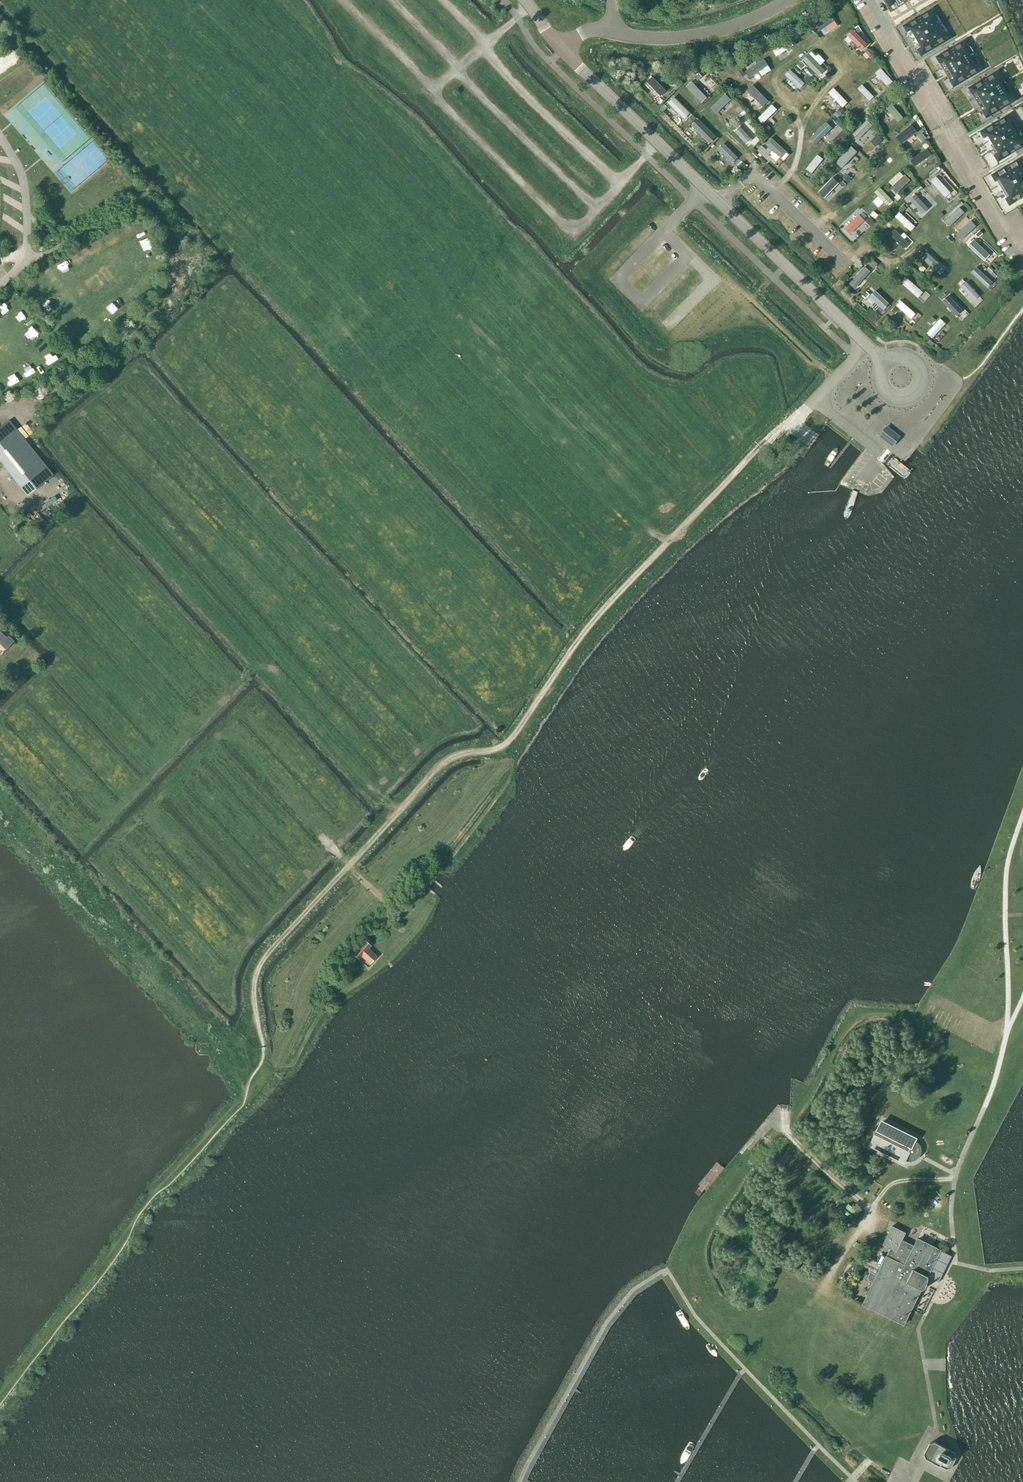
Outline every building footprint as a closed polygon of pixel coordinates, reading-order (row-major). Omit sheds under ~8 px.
[(890,4),(894,2),(898,9),(913,0),(887,0),(890,4)] [(945,33),(935,16),(937,15),(933,8),(921,15),(922,18),(917,21),(916,19),(903,26),(907,33),(909,32),(919,49),(917,50),(921,57),(934,49),(932,47),(938,44),(939,46),(952,38),(948,32),(945,33)] [(817,33),(822,30),(825,35),(840,25),(832,14),(813,26),(817,33)] [(862,51),(869,45),(854,29),(847,35),(862,51)] [(978,64),(968,47),(970,46),(966,39),(953,47),(955,49),(950,52),(948,50),(936,57),(940,64),(942,63),(952,80),(950,81),(954,88),(966,80),(965,78),(970,75),(971,77),(984,70),(980,63),(978,64)] [(793,40),(773,48),(777,56),(786,52),(787,55),(798,50),(793,40)] [(821,65),(826,60),(814,48),(803,59),(820,76),(826,70),(821,65)] [(764,60),(746,72),(751,78),(768,66),(764,60)] [(882,67),(876,72),(887,87),(894,82),(882,67)] [(791,68),(785,76),(800,90),(807,82),(791,68)] [(1011,95),(1001,78),(1003,77),(999,70),(986,78),(987,80),(982,83),(981,81),(968,88),(972,95),(974,94),(984,111),(982,112),(986,119),(999,111),(998,109),(1003,106),(1004,108),(1017,100),(1013,94),(1011,95)] [(655,75),(648,80),(660,96),(668,91),(655,75)] [(693,80),(687,86),(702,103),(708,97),(693,80)] [(760,104),(765,98),(749,84),(744,90),(760,104)] [(874,98),(862,85),(858,88),(870,102),(874,98)] [(835,87),(829,93),(843,108),(849,102),(835,87)] [(711,108),(717,114),(732,99),(725,93),(711,108)] [(685,120),(693,112),(675,95),(668,103),(685,120)] [(892,101),(886,106),(899,122),(905,117),(892,101)] [(773,103),(757,117),(763,123),(779,109),(773,103)] [(1012,122),(1014,120),(1010,114),(998,121),(999,123),(994,126),(992,124),(980,132),(984,138),(986,137),(996,154),(994,155),(998,162),(1011,155),(1009,153),(1014,149),(1016,152),(1022,147),(1022,138),(1022,139),(1012,122)] [(691,125),(711,144),(718,136),(699,117),(691,125)] [(866,120),(853,135),(859,140),(872,125),(866,120)] [(745,122),(738,128),(750,141),(755,136),(748,128),(749,127),(745,122)] [(829,122),(815,134),(820,139),(833,127),(829,122)] [(837,123),(825,136),(836,146),(848,133),(837,123)] [(911,127),(896,140),(902,146),(917,133),(911,127)] [(878,135),(871,141),(876,146),(882,140),(878,135)] [(764,143),(758,150),(767,158),(772,153),(782,162),(791,153),(771,136),(764,144),(764,143)] [(716,150),(731,165),(740,157),(725,142),(716,150)] [(851,147),(836,163),(842,168),(857,152),(851,147)] [(927,151),(910,161),(915,168),(931,158),(927,151)] [(818,154),(805,169),(811,174),(824,158),(818,154)] [(1022,157),(1009,165),(1010,167),(1005,170),(1004,168),(991,175),(995,182),(997,181),(1007,198),(1005,199),(1009,206),(1022,198),(1021,196),(1022,195),(1022,159),(1022,157)] [(946,197),(956,189),(942,171),(931,179),(946,197)] [(841,182),(844,179),(837,173),(834,176),(841,182)] [(906,175),(891,188),(896,194),(910,180),(906,175)] [(834,177),(819,192),(824,197),(840,182),(834,177)] [(875,191),(879,196),(874,201),(879,207),(885,202),(888,205),(894,200),(881,185),(875,191)] [(909,202),(916,209),(931,195),(924,188),(909,202)] [(959,207),(944,219),(950,226),(965,213),(959,207)] [(904,215),(901,212),(896,217),(911,231),(916,225),(915,225),(917,222),(906,213),(904,215)] [(859,214),(844,228),(850,233),(864,219),(859,214)] [(967,224),(953,238),(960,244),(973,230),(967,224)] [(901,235),(894,229),(889,235),(904,249),(910,243),(904,238),(907,235),(904,232),(901,235)] [(988,252),(974,239),(968,245),(982,258),(988,252)] [(941,265),(927,253),(923,258),(936,270),(941,265)] [(865,267),(851,282),(856,287),(870,272),(865,267)] [(991,282),(977,267),(971,273),(986,288),(991,282)] [(922,292),(906,278),(902,283),(918,297),(922,292)] [(980,295),(966,281),(961,286),(974,300),(980,295)] [(888,304),(874,291),(869,296),(883,309),(888,304)] [(962,311),(948,296),(942,301),(956,316),(962,311)] [(916,314),(900,299),(895,304),(911,319),(916,314)] [(941,318),(927,332),(933,337),(946,322),(941,318)] [(9,421),(0,428),(0,462),(15,480),(40,460),(9,421)] [(880,436),(893,446),(900,437),(887,427),(880,436)] [(368,949),(371,946),(365,941),(360,946),(358,945),(354,949),(355,951),(353,954),(359,959),(361,956),(367,962),(374,954),(368,949)] [(335,966),(340,972),(350,963),(344,957),(335,966)] [(918,1138),(881,1120),(877,1129),(875,1128),(871,1135),(873,1136),(869,1145),(905,1163),(906,1161),(909,1162),(913,1161),(916,1160),(919,1157),(921,1154),(921,1150),(921,1146),(919,1143),(916,1141),(918,1138)] [(915,1246),(902,1240),(905,1233),(892,1227),(883,1245),(890,1248),(887,1256),(886,1255),(885,1256),(882,1254),(877,1265),(880,1267),(877,1274),(870,1271),(868,1277),(869,1281),(872,1283),(862,1304),(881,1314),(904,1325),(940,1251),(918,1240),(915,1246)] [(957,1458),(955,1453),(935,1442),(930,1444),(924,1453),(926,1458),(946,1469),(951,1468),(957,1458)]
